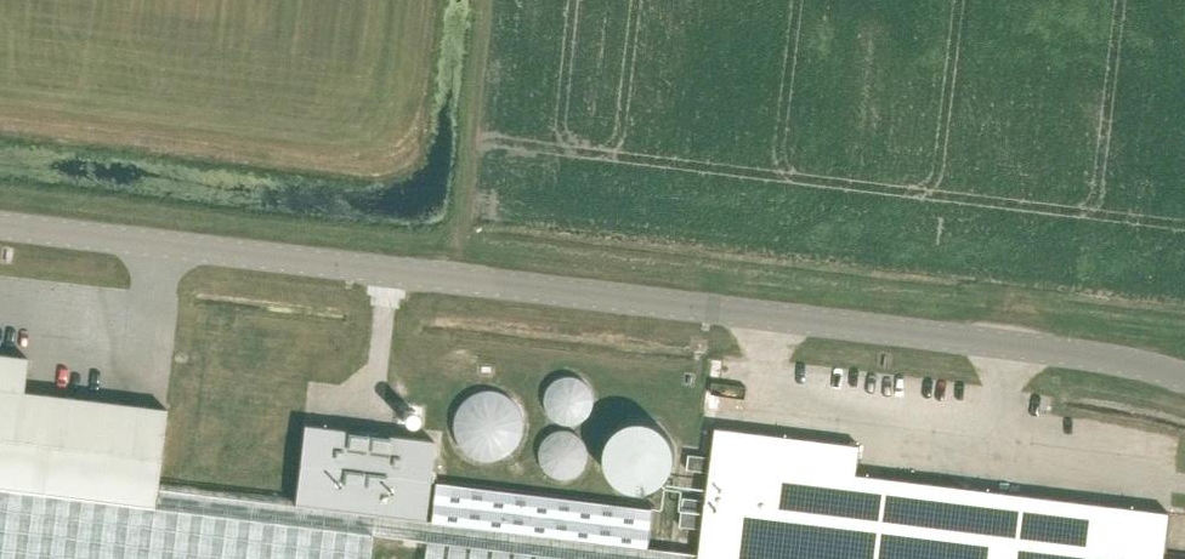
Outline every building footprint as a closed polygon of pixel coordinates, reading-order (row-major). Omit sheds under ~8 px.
[(0,355),(0,488),(154,507),(156,488),(166,409),(22,392),(27,358),(0,355)] [(434,441),(303,425),(294,505),(399,517),(424,520),(434,441)] [(1164,558),(1164,553),(1169,514),(1169,513),(1024,496),(857,475),(860,447),(714,429),(711,457),(709,473),(706,500),(702,529),(699,554),(698,558),(1168,558),(1164,558)] [(686,470),(709,473),(711,457),(688,455),(686,470)] [(699,554),(649,548),(653,509),(434,483),(430,521),(424,520),(399,517),(397,537),(428,540),(426,558),(698,558),(699,554)] [(371,533),(397,537),(399,517),(294,505),(156,488),(154,507),(0,488),(0,558),(368,558),(371,533)] [(702,529),(706,500),(683,498),(680,526),(702,529)]
